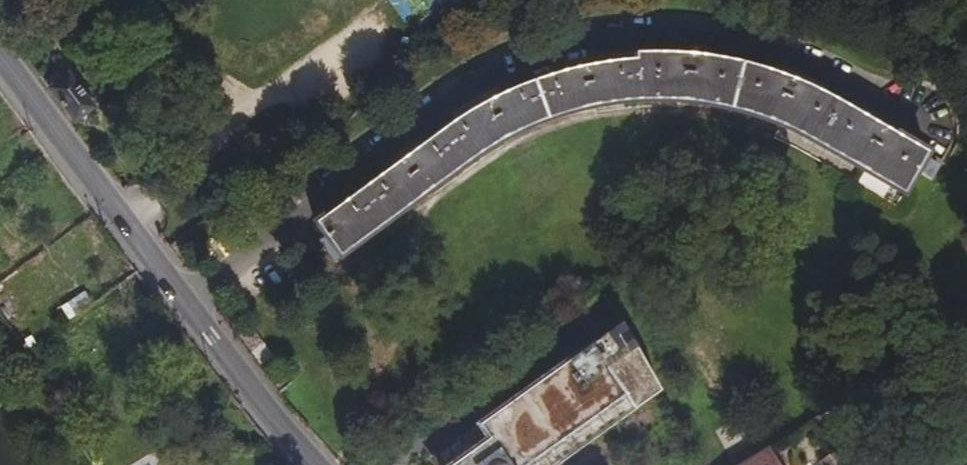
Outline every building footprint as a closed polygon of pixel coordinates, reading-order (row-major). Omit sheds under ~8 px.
[(784,126),(904,193),(927,152),(842,102),(832,96),(809,85),(787,75),(763,68),(724,57),(719,57),(691,53),(663,52),(635,52),(635,58),(632,58),(606,61),(580,66),(554,73),(529,81),(504,91),(486,101),(462,115),(439,130),(314,221),(339,255),(483,150),(509,134),(527,126),(551,117),(577,110),(602,104),(607,103),(630,100),(652,99),(674,99),(697,101),(719,105),(741,111),(750,113),(767,119),(784,126)] [(97,109),(69,72),(46,87),(75,126),(97,109)] [(621,323),(479,424),(489,439),(451,464),(555,464),(660,391),(621,323)] [(489,439),(479,424),(429,460),(433,464),(451,464),(489,439)] [(765,448),(739,464),(775,464),(765,448)]
